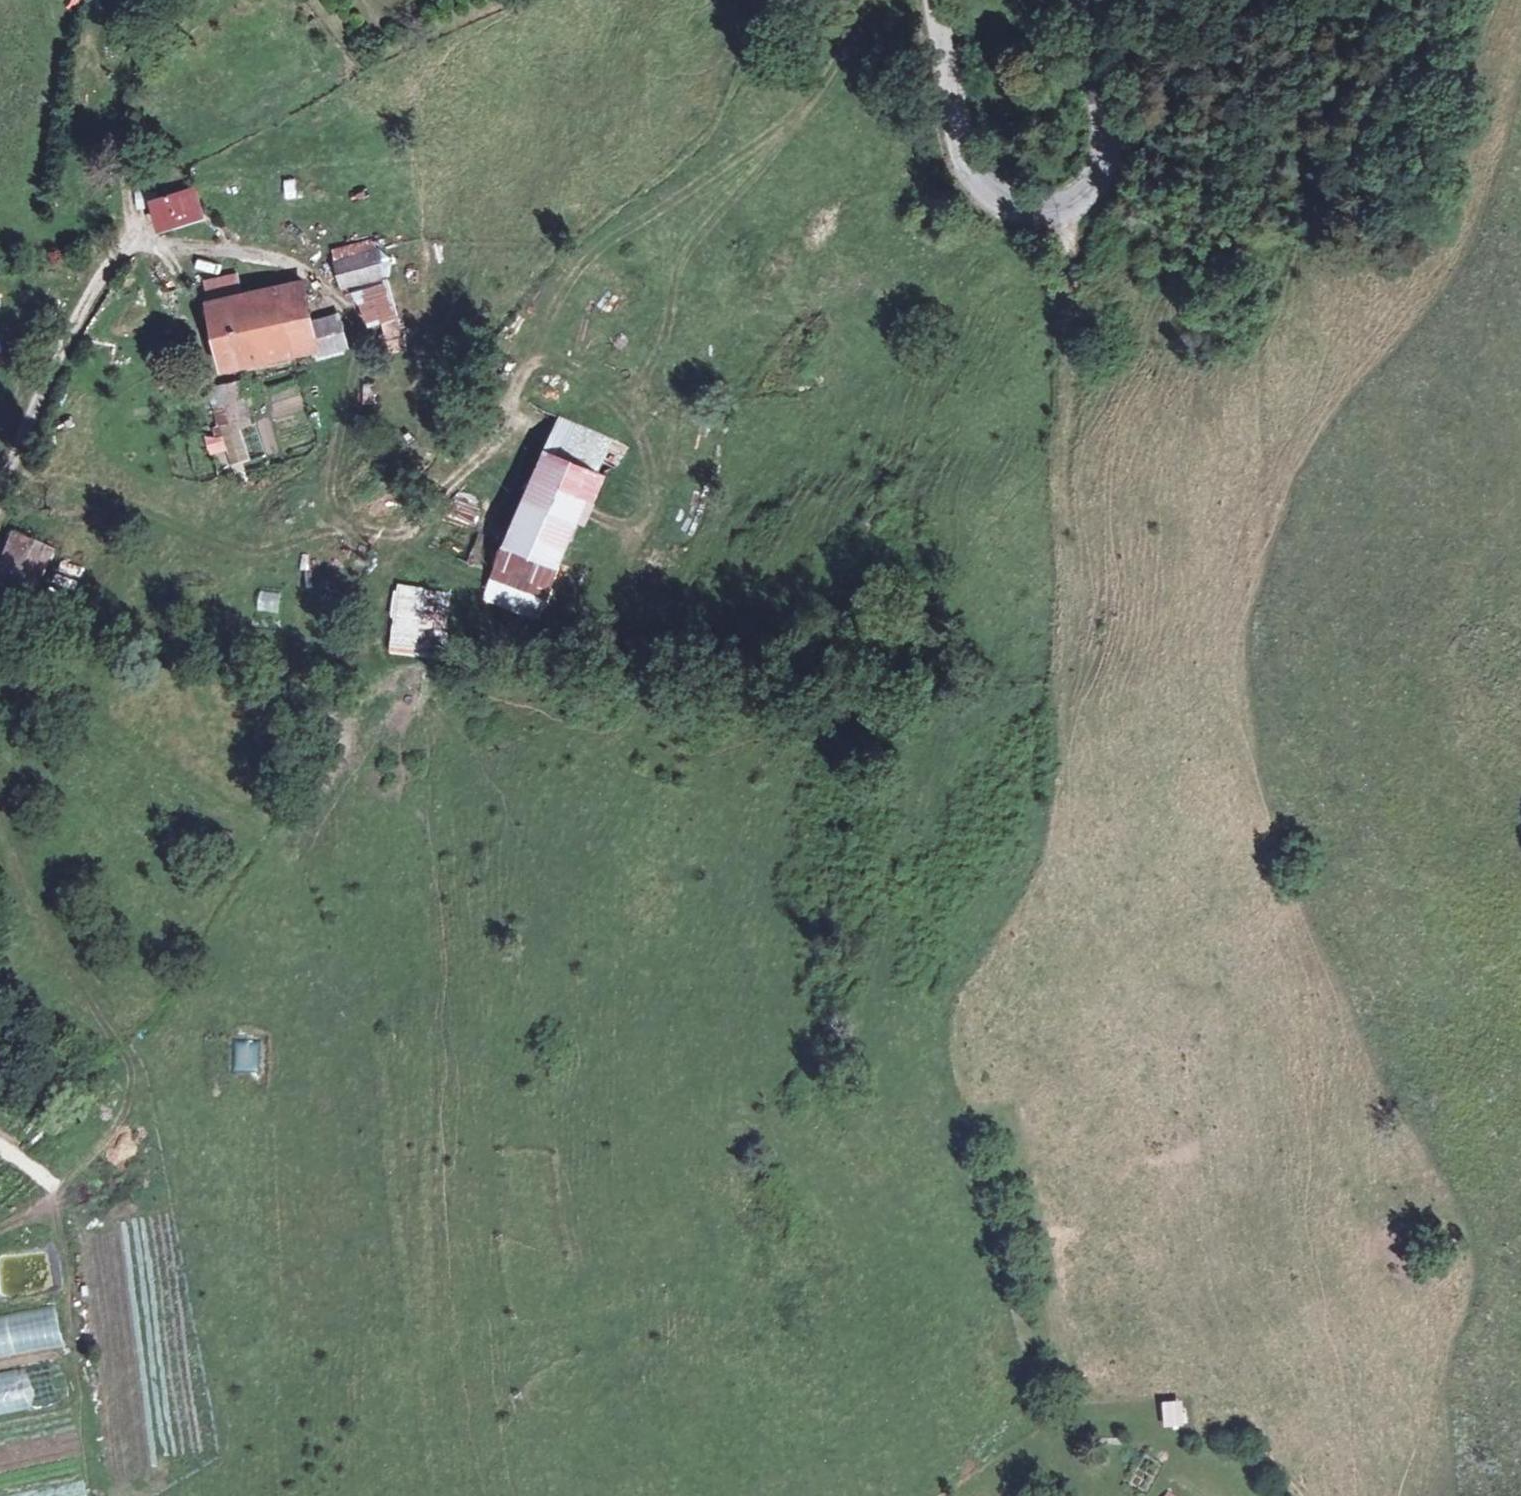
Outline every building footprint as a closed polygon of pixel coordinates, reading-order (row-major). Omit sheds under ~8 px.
[(283,180),(286,200),(300,198),(297,178),(283,180)] [(193,186),(151,198),(159,222),(201,210),(193,186)] [(375,245),(335,258),(343,284),(384,269),(375,245)] [(296,350),(289,326),(278,283),(244,291),(238,271),(210,278),(215,298),(213,298),(212,292),(203,294),(220,368),(296,350)] [(301,277),(278,283),(289,326),(312,320),(301,277)] [(386,281),(355,293),(375,343),(406,330),(386,281)] [(320,349),(340,343),(333,315),(312,320),(319,344),(320,349)] [(296,350),(319,344),(312,320),(289,326),(296,350)] [(221,408),(215,409),(220,426),(250,418),(241,382),(216,389),(221,408)] [(306,410),(276,414),(281,446),(311,441),(306,410)] [(567,558),(606,464),(551,442),(513,535),(567,558)] [(6,531),(0,543),(0,594),(18,602),(44,549),(6,531)] [(268,605),(285,602),(282,584),(265,587),(268,605)] [(454,590),(399,585),(394,646),(449,651),(454,590)] [(61,1345),(54,1308),(0,1318),(0,1356),(61,1345)] [(0,1375),(0,1415),(58,1404),(51,1366),(0,1375)]
